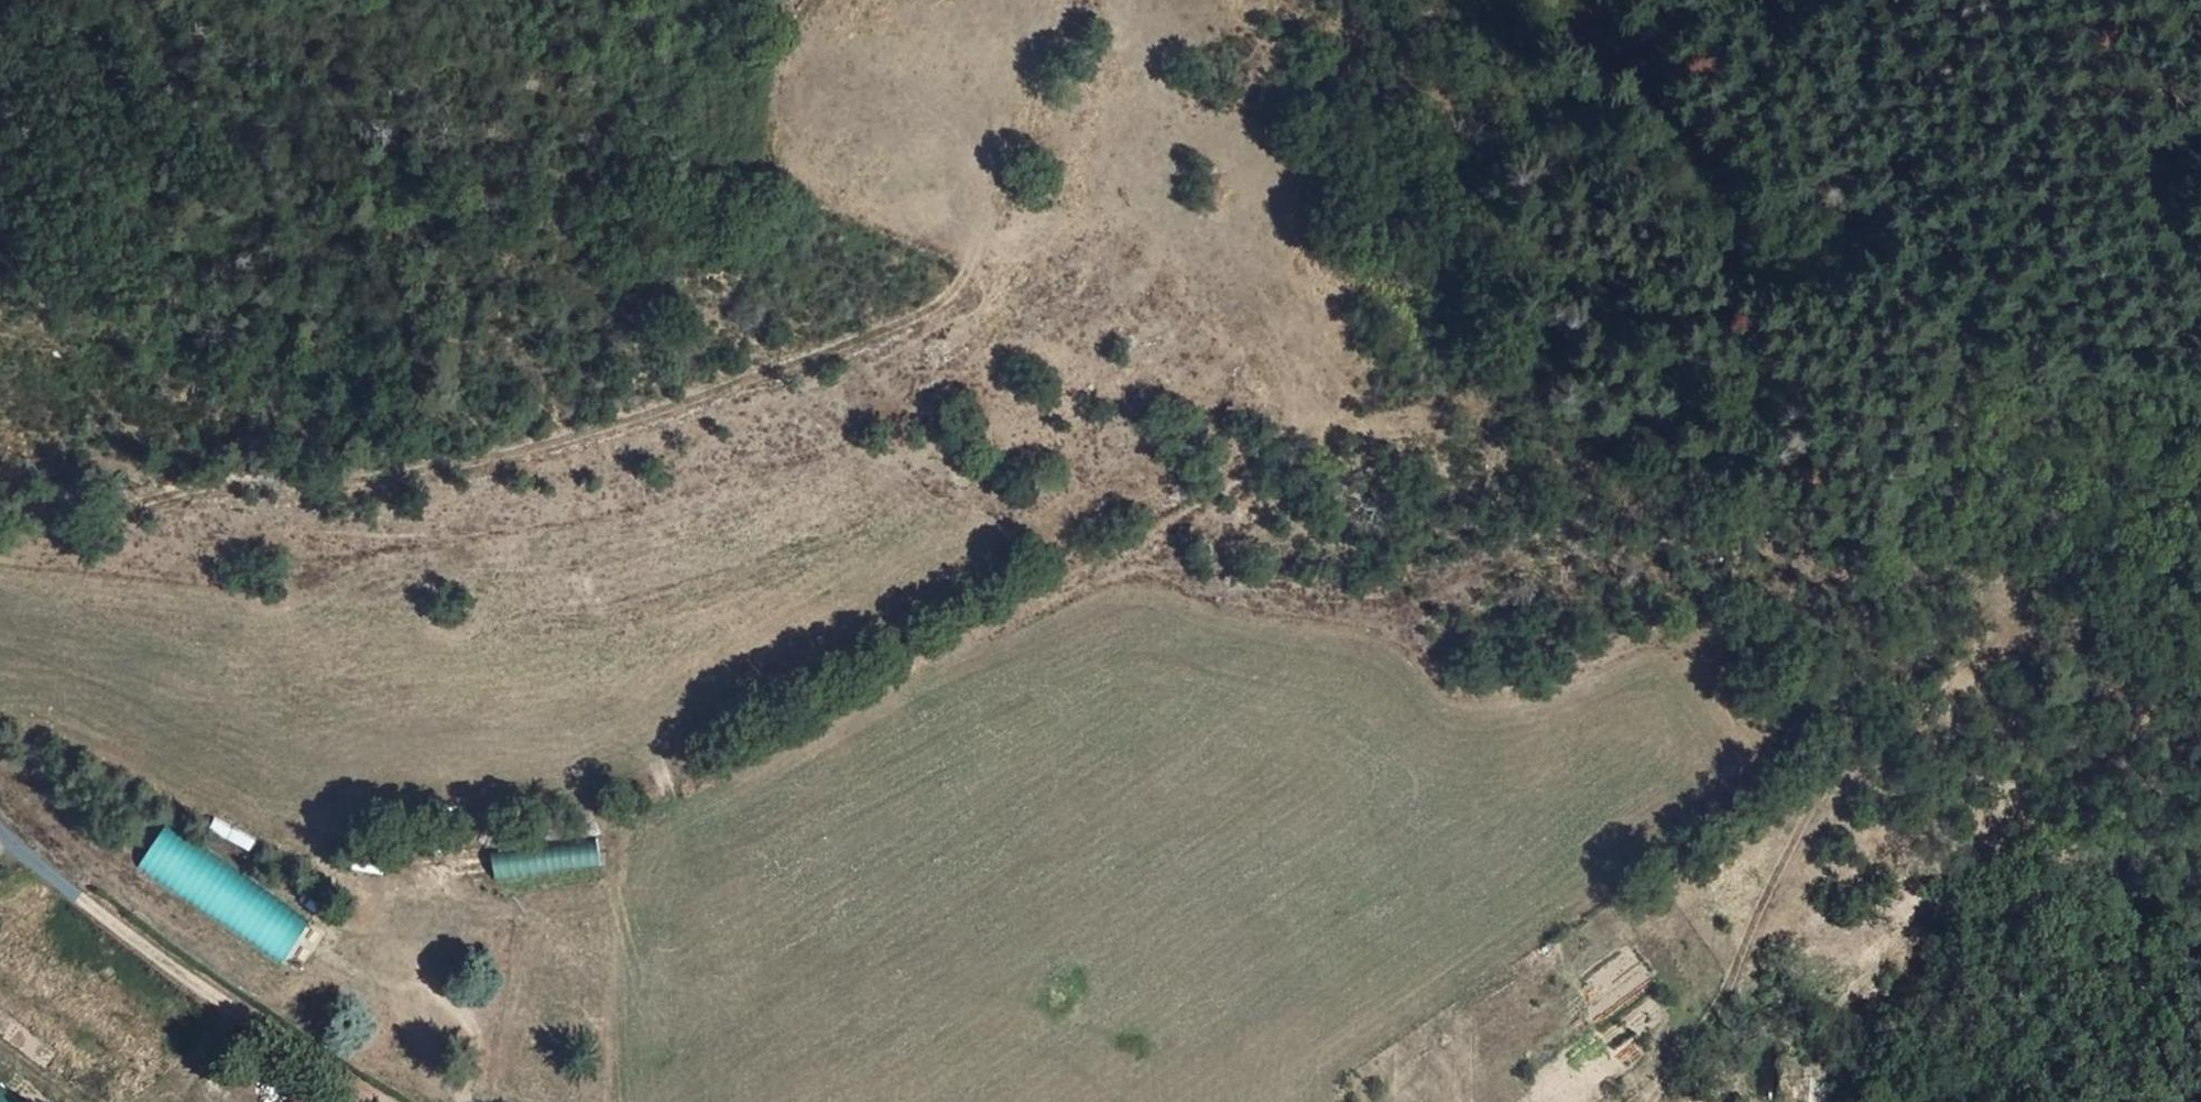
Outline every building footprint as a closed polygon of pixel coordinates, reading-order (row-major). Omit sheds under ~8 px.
[(163,824),(135,869),(283,962),(293,946),(308,956),(326,928),(163,824)] [(491,873),(598,869),(597,845),(490,850),(491,873)] [(0,1085),(0,1101),(19,1101),(0,1085)]
